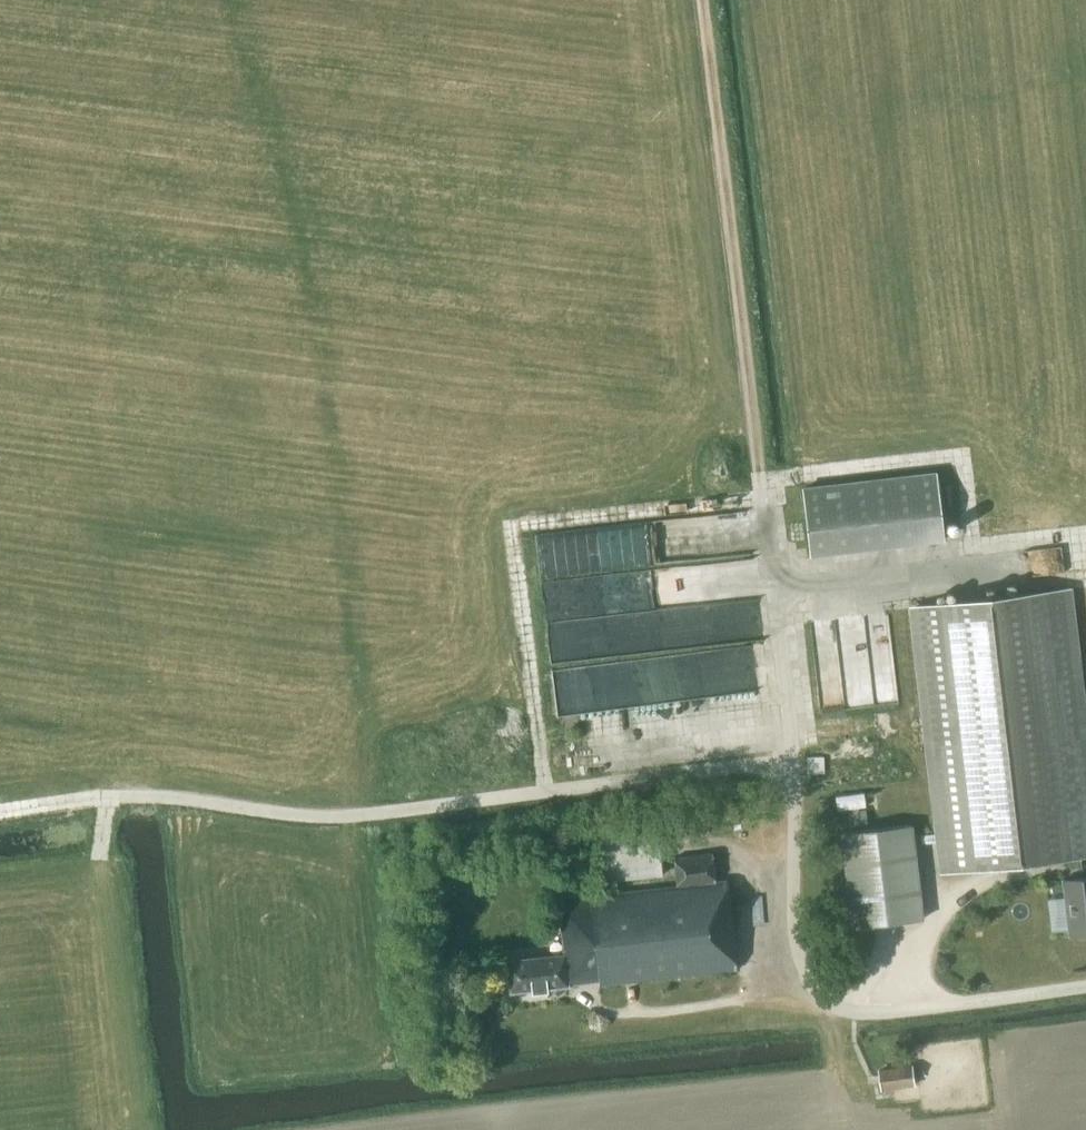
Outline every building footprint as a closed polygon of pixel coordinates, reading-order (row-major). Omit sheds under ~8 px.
[(944,541),(936,472),(800,488),(808,557),(944,541)] [(610,531),(546,530),(545,570),(609,572),(610,531)] [(998,864),(1085,853),(1085,768),(1063,588),(909,607),(943,871),(998,864)] [(548,617),(573,617),(572,605),(565,605),(565,595),(547,595),(548,617)] [(718,598),(641,596),(640,610),(656,610),(655,643),(717,644),(718,598)] [(825,686),(826,703),(858,701),(857,667),(845,668),(846,685),(825,686)] [(823,756),(807,757),(808,772),(823,772),(823,756)] [(852,926),(922,917),(910,824),(840,832),(852,926)] [(662,875),(658,831),(596,837),(600,881),(662,875)] [(598,988),(737,969),(725,882),(714,883),(710,854),(671,859),(675,888),(553,904),(560,955),(506,962),(511,996),(534,993),(534,995),(543,994),(543,993),(565,990),(565,988),(598,984),(598,988)] [(1076,932),(1078,936),(1085,935),(1085,875),(1062,878),(1069,933),(1076,932)] [(877,1069),(880,1090),(915,1086),(912,1065),(877,1069)]
